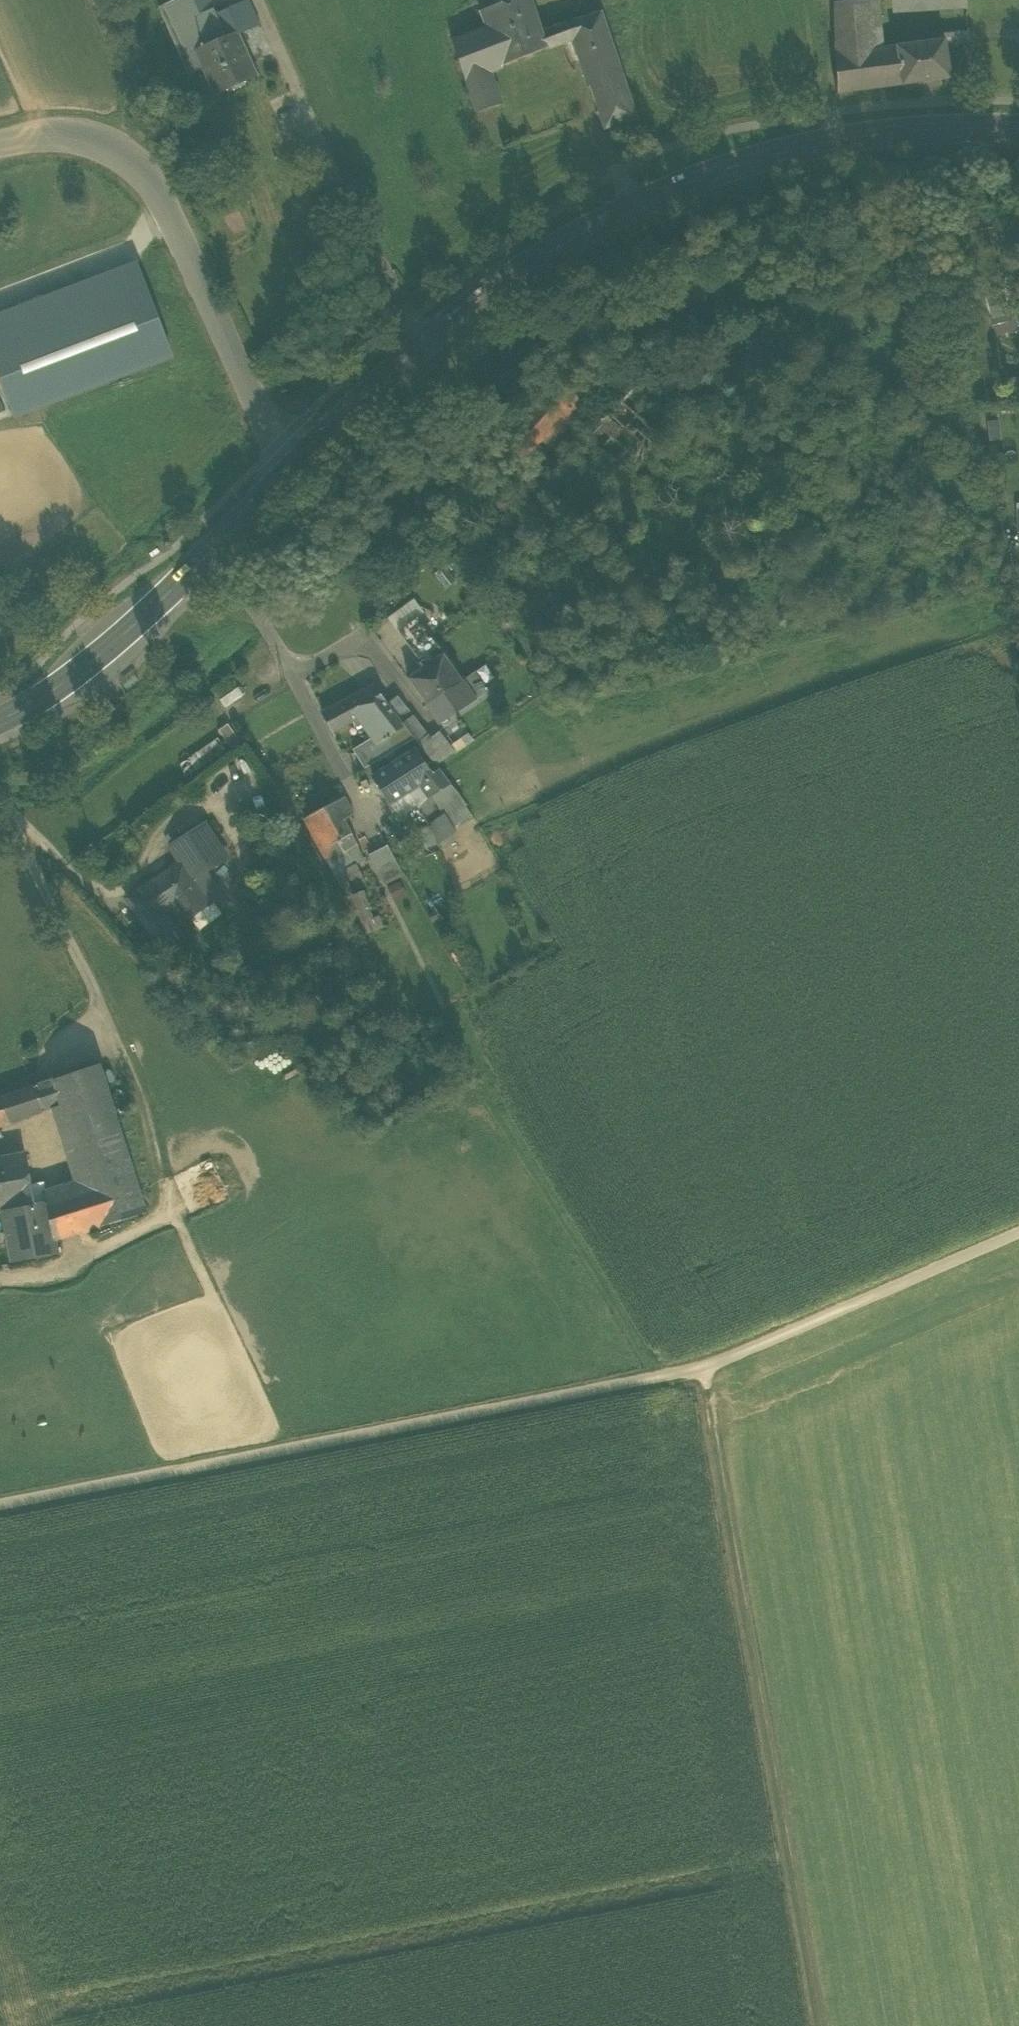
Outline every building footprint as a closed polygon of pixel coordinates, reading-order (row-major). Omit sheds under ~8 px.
[(188,21),(178,0),(175,0),(159,7),(169,29),(188,21)] [(213,9),(188,21),(169,29),(181,57),(200,49),(233,35),(260,23),(249,0),(247,0),(216,14),(213,9)] [(188,21),(213,9),(209,0),(178,0),(188,21)] [(525,56),(546,47),(541,32),(532,0),(510,0),(481,12),(486,27),(513,17),(525,56)] [(834,2),(836,54),(837,93),(902,84),(897,46),(875,49),(873,0),(877,0),(834,0),(834,2)] [(967,0),(892,0),(893,13),(968,8),(967,0)] [(574,36),(579,52),(611,41),(601,12),(594,14),(569,22),(574,36)] [(452,40),(477,112),(500,105),(488,71),(525,56),(513,17),(486,27),(452,40)] [(574,36),(569,22),(566,23),(555,27),(560,42),(574,36)] [(546,47),(560,42),(555,27),(541,32),(546,47)] [(945,39),(946,48),(970,45),(968,31),(965,31),(966,34),(943,34),(944,40),(945,39)] [(252,77),(233,35),(200,49),(219,92),(252,77)] [(897,46),(902,84),(951,78),(946,48),(945,39),(944,40),(923,42),(914,44),(897,46)] [(599,113),(605,129),(637,118),(611,41),(579,52),(599,113)] [(0,315),(0,336),(144,282),(137,263),(0,315)] [(0,336),(0,377),(15,416),(172,357),(144,282),(0,336)] [(1013,310),(991,315),(997,336),(1018,330),(1013,310)] [(504,428),(539,457),(586,402),(551,372),(504,428)] [(682,406),(644,375),(588,435),(598,450),(591,460),(598,476),(615,491),(609,497),(629,512),(649,486),(640,476),(666,446),(657,437),(682,406)] [(1000,420),(987,422),(990,441),(1002,440),(1000,420)] [(448,568),(436,576),(445,590),(457,581),(448,568)] [(392,615),(402,630),(418,618),(427,612),(416,598),(392,615)] [(402,630),(427,665),(443,654),(418,618),(402,630)] [(408,678),(426,704),(462,681),(443,654),(427,665),(408,678)] [(476,671),(462,681),(474,699),(488,689),(476,671)] [(474,699),(462,681),(426,704),(439,723),(474,699)] [(412,736),(397,717),(383,698),(372,685),(324,711),(335,731),(354,721),(356,726),(357,727),(364,723),(372,738),(376,745),(381,742),(389,738),(393,746),(412,736)] [(393,690),(383,698),(397,717),(408,709),(398,695),(393,690)] [(414,739),(429,758),(440,750),(431,738),(408,709),(397,717),(412,736),(414,739)] [(240,742),(228,724),(219,730),(231,748),(240,742)] [(440,731),(431,738),(440,750),(429,758),(433,763),(435,766),(456,752),(450,744),(440,731)] [(468,733),(450,744),(456,752),(473,741),(468,733)] [(353,749),(364,768),(414,739),(412,736),(393,746),(389,738),(381,742),(376,745),(372,738),(353,749)] [(217,737),(177,765),(187,779),(227,751),(217,737)] [(373,776),(389,803),(419,784),(428,797),(449,784),(435,766),(433,763),(428,767),(415,749),(373,776)] [(428,797),(419,784),(389,803),(399,819),(413,810),(420,809),(429,825),(436,820),(426,805),(428,797)] [(426,805),(436,820),(445,814),(440,806),(458,794),(449,784),(428,797),(426,805)] [(464,802),(458,794),(440,806),(445,814),(464,802)] [(305,818),(328,860),(356,843),(353,838),(355,837),(345,819),(354,813),(344,796),(305,818)] [(464,802),(445,814),(454,828),(472,816),(464,802)] [(454,828),(445,814),(436,820),(429,825),(439,850),(460,838),(454,828)] [(126,898),(163,949),(176,939),(177,939),(179,938),(174,931),(162,915),(173,908),(182,921),(221,896),(205,871),(226,858),(204,824),(171,846),(183,865),(178,868),(176,865),(126,898)] [(439,850),(429,825),(416,830),(427,855),(439,850)] [(328,860),(336,874),(345,868),(364,857),(356,843),(328,860)] [(369,855),(384,885),(404,875),(388,845),(369,855)] [(346,869),(355,886),(366,881),(356,863),(346,869)] [(336,874),(346,892),(355,886),(346,869),(345,868),(336,874)] [(295,872),(274,881),(279,893),(300,884),(295,872)] [(406,896),(399,881),(387,887),(394,902),(406,896)] [(323,901),(314,883),(305,887),(314,905),(323,901)] [(351,895),(360,923),(363,922),(373,919),(372,918),(363,891),(351,895)] [(379,915),(372,918),(373,919),(363,922),(367,934),(383,928),(379,915)] [(54,1080),(37,1085),(0,1097),(0,1125),(46,1111),(51,1109),(62,1105),(88,1185),(70,1191),(71,1194),(49,1201),(56,1240),(83,1232),(147,1211),(100,1065),(54,1080)] [(44,1182),(33,1184),(37,1205),(49,1201),(71,1194),(70,1191),(88,1185),(62,1105),(51,1109),(74,1179),(45,1189),(44,1182)] [(31,1175),(27,1150),(0,1155),(0,1212),(3,1211),(12,1261),(58,1253),(56,1240),(49,1201),(37,1205),(33,1184),(31,1175)]
